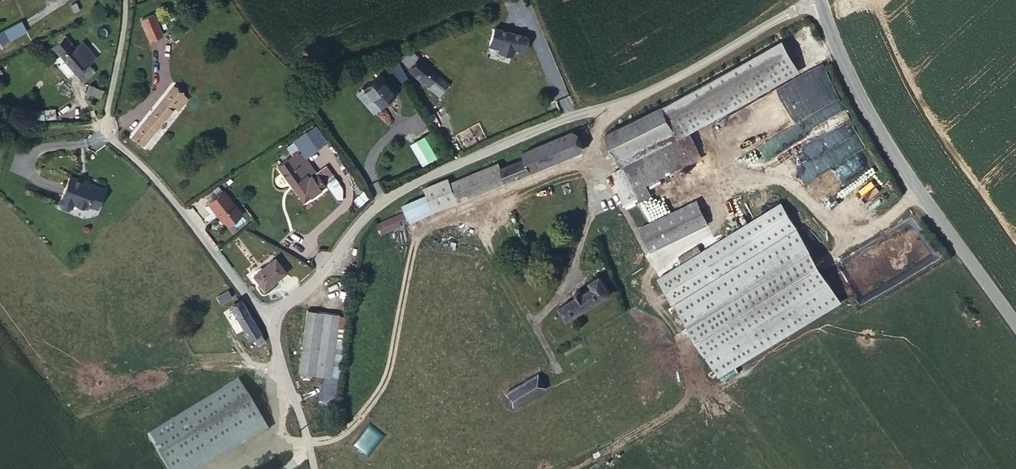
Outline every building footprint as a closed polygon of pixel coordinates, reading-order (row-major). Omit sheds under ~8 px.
[(149,33),(158,27),(148,13),(139,19),(149,33)] [(28,33),(22,20),(0,31),(0,46),(28,33)] [(490,40),(530,51),(532,41),(492,30),(490,40)] [(53,45),(76,73),(89,62),(79,51),(83,47),(78,41),(74,44),(66,34),(53,45)] [(772,44),(654,110),(667,134),(679,127),(785,66),(772,44)] [(429,77),(443,89),(450,81),(421,59),(415,66),(419,69),(429,77)] [(401,83),(408,79),(398,60),(390,64),(401,83)] [(89,62),(76,73),(82,78),(93,68),(89,62)] [(816,84),(826,111),(780,128),(787,148),(820,136),(824,146),(854,135),(848,120),(845,121),(839,105),(824,65),(809,70),(815,85),(816,84)] [(367,101),(373,106),(392,88),(374,69),(359,86),(370,97),(367,101)] [(425,81),(429,77),(419,69),(416,74),(425,81)] [(131,137),(141,145),(180,96),(170,88),(131,137)] [(56,120),(56,110),(28,110),(28,120),(56,120)] [(667,134),(654,110),(598,138),(610,161),(667,134)] [(667,134),(610,161),(601,166),(613,190),(608,192),(611,200),(628,193),(623,184),(691,150),(679,127),(667,134)] [(433,133),(410,141),(419,164),(441,156),(433,133)] [(369,230),(374,239),(572,156),(564,137),(516,157),(518,162),(495,172),(494,169),(448,188),(445,182),(416,194),(419,204),(397,214),(397,217),(369,230)] [(281,166),(301,152),(293,140),(272,153),(281,166)] [(325,188),(301,152),(281,166),(279,167),(303,204),(325,188)] [(851,157),(850,170),(864,170),(864,158),(851,157)] [(92,209),(100,190),(65,177),(54,206),(65,211),(68,203),(82,208),(83,205),(92,209)] [(227,225),(242,215),(224,191),(209,202),(227,225)] [(627,231),(640,253),(693,222),(681,200),(627,231)] [(665,303),(711,377),(770,339),(832,301),(770,200),(670,263),(686,288),(665,303)] [(252,274),(261,284),(280,267),(272,257),(252,274)] [(280,267),(261,284),(262,286),(282,271),(280,267)] [(552,314),(558,326),(603,299),(591,279),(581,286),(585,294),(577,299),(574,296),(569,299),(571,302),(552,314)] [(220,303),(232,297),(228,290),(216,297),(220,303)] [(229,305),(254,348),(266,341),(241,298),(229,305)] [(311,377),(321,315),(298,311),(288,374),(311,377)] [(233,348),(244,342),(225,313),(223,315),(221,312),(213,317),(233,348)] [(329,316),(321,315),(311,377),(320,378),(329,316)] [(506,412),(539,393),(531,381),(499,400),(506,412)] [(144,445),(160,468),(194,468),(257,427),(231,388),(144,445)] [(362,440),(383,435),(378,419),(358,424),(362,440)]
